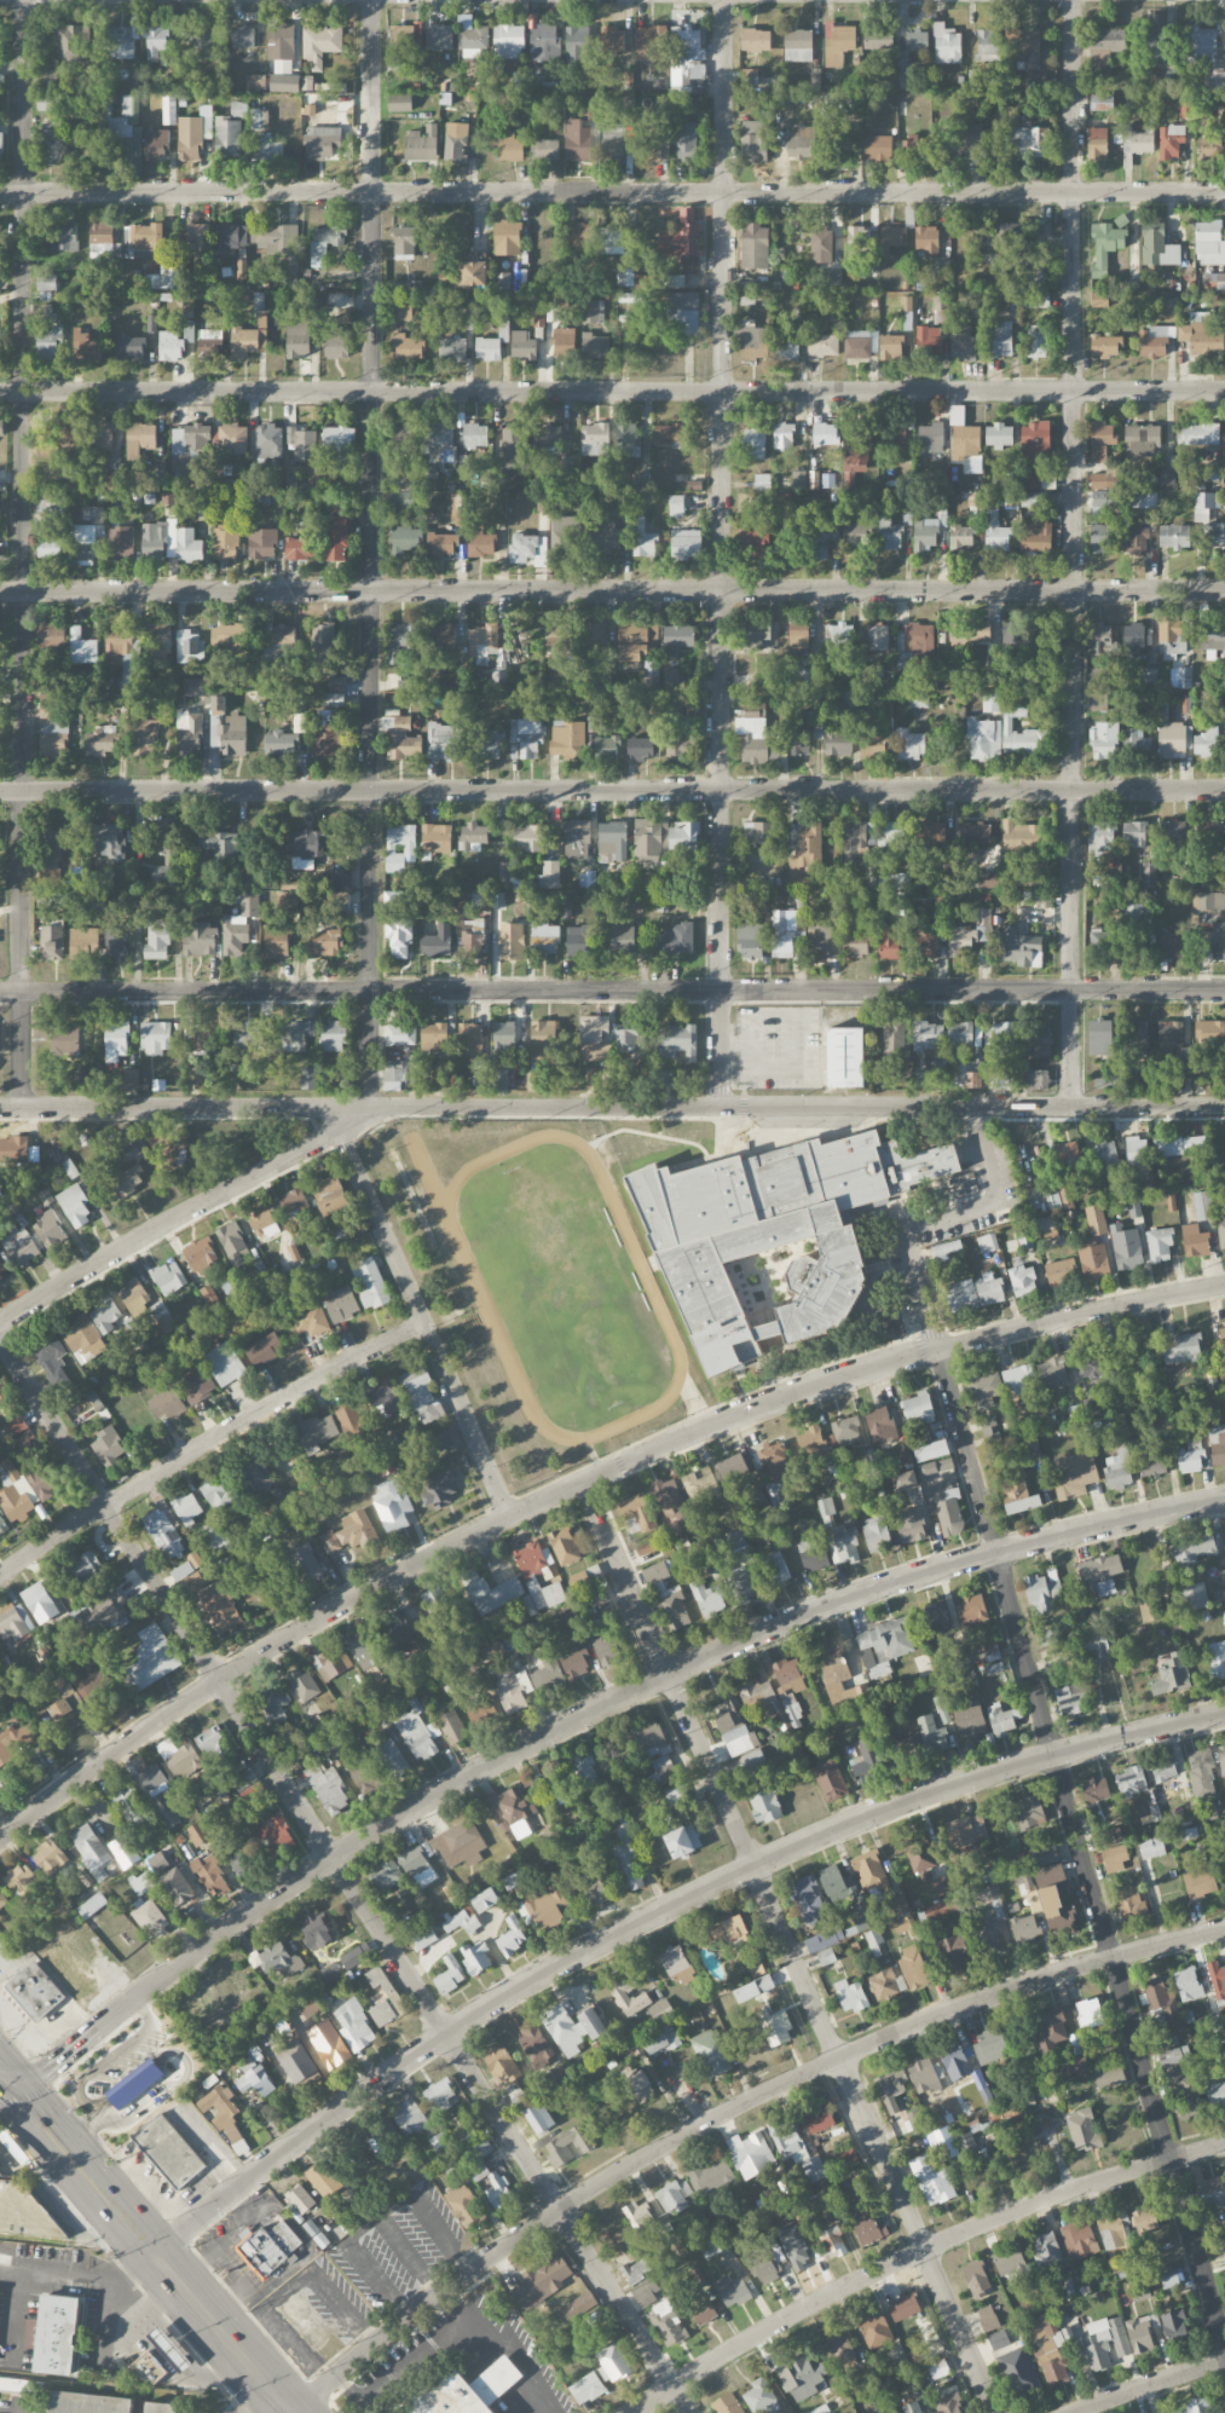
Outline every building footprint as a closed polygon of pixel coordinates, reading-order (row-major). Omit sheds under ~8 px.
[(934,64),(961,63),(960,30),(945,30),(944,21),(933,22),(934,64)] [(561,36),(557,36),(556,23),(530,24),(531,62),(561,62),(561,36)] [(855,24),(823,25),(825,67),(842,67),(842,50),(856,50),(855,24)] [(294,25),(268,26),(268,56),(295,56),(294,25)] [(426,26),(426,51),(453,50),(453,25),(426,26)] [(524,26),(495,25),(494,70),(504,70),(504,59),(523,60),(524,26)] [(58,26),(57,62),(86,63),(87,27),(58,26)] [(414,27),(390,26),(390,47),(413,47),(414,27)] [(565,66),(588,66),(587,26),(564,26),(565,66)] [(133,59),(133,27),(110,27),(110,60),(133,59)] [(192,56),(216,55),(215,27),(191,28),(192,56)] [(254,49),(254,27),(231,27),(232,49),(254,49)] [(598,51),(624,52),(625,28),(599,27),(598,51)] [(665,27),(633,27),(634,66),(653,66),(653,58),(666,57),(665,27)] [(672,27),(672,86),(690,87),(690,79),(705,79),(705,61),(705,48),(700,48),(700,27),(672,27)] [(892,49),(893,27),(864,27),(863,49),(892,49)] [(1215,27),(1189,28),(1190,56),(1216,55),(1215,27)] [(147,63),(158,63),(158,52),(169,51),(168,28),(146,29),(147,63)] [(342,53),(342,28),(303,28),(303,64),(310,64),(310,72),(323,72),(323,53),(342,53)] [(488,50),(489,28),(459,28),(459,58),(480,59),(480,50),(488,50)] [(1089,47),(1090,70),(1111,69),(1110,52),(1126,52),(1125,28),(1103,29),(1104,47),(1089,47)] [(1169,65),(1170,29),(1146,28),(1145,56),(1150,56),(1150,65),(1169,65)] [(771,30),(739,29),(739,50),(770,51),(771,30)] [(813,30),(784,29),(783,61),(812,62),(813,30)] [(905,31),(905,51),(928,50),(928,30),(905,31)] [(1001,31),(978,30),(977,61),(1000,61),(1001,31)] [(403,72),(404,58),(388,57),(388,71),(403,72)] [(741,89),(758,88),(758,69),(741,69),(741,89)] [(1206,69),(1206,90),(1224,90),(1224,69),(1206,69)] [(57,70),(37,71),(38,87),(58,87),(57,70)] [(633,71),(625,71),(624,85),(633,85),(633,71)] [(527,75),(513,74),(512,87),(526,88),(527,75)] [(245,92),(266,92),(266,75),(245,76),(245,92)] [(561,82),(541,82),(542,91),(561,91),(561,82)] [(1113,112),(1114,96),(1091,94),(1090,110),(1113,112)] [(37,96),(38,112),(57,112),(57,95),(37,96)] [(412,95),(388,96),(388,113),(412,112),(412,95)] [(122,96),(121,119),(109,119),(109,160),(139,161),(140,96),(122,96)] [(584,97),(583,120),(597,121),(598,97),(584,97)] [(176,125),(175,98),(163,98),(163,126),(176,125)] [(250,129),(259,130),(260,109),(250,109),(250,129)] [(178,161),(202,161),(203,118),(179,118),(178,161)] [(241,118),(216,118),(215,158),(240,158),(241,118)] [(339,121),(307,120),(307,159),(333,160),(333,143),(339,143),(339,121)] [(741,155),(767,156),(768,122),(742,121),(741,155)] [(63,123),(42,122),(40,162),(62,163),(63,123)] [(590,122),(564,122),(563,161),(589,161),(590,122)] [(696,159),(697,122),(675,122),(674,158),(696,159)] [(468,163),(468,155),(467,155),(467,124),(446,123),(444,163),(468,163)] [(437,124),(423,124),(424,132),(405,132),(406,162),(438,161),(437,124)] [(624,124),(600,125),(601,159),(625,158),(624,124)] [(985,124),(945,125),(946,153),(986,152),(985,124)] [(1154,154),(1153,133),(1132,133),(1132,125),(1123,126),(1123,168),(1132,168),(1131,154),(1154,154)] [(1185,126),(1159,125),(1158,158),(1179,159),(1179,143),(1185,143),(1185,126)] [(1047,128),(1008,127),(1007,157),(1046,158),(1047,128)] [(1087,161),(1107,161),(1107,127),(1087,128),(1087,161)] [(786,158),(813,158),(813,129),(786,128),(786,158)] [(524,140),(514,140),(514,130),(498,130),(497,161),(523,162),(524,140)] [(144,132),(145,160),(167,160),(167,131),(144,132)] [(668,161),(669,132),(657,131),(656,139),(646,139),(645,160),(668,161)] [(850,159),(850,133),(833,133),(833,159),(850,159)] [(282,143),(270,142),(271,135),(259,134),(259,161),(282,162),(282,143)] [(919,134),(902,135),(903,158),(933,157),(933,139),(919,139),(919,134)] [(861,160),(892,161),(893,137),(862,136),(861,160)] [(1222,140),(1197,138),(1196,159),(1221,160),(1222,140)] [(559,159),(559,139),(530,140),(531,160),(559,159)] [(704,255),(704,245),(696,245),(697,207),(679,207),(679,231),(657,231),(657,255),(704,255)] [(1221,241),(1221,222),(1195,221),(1195,264),(1224,265),(1224,241),(1221,241)] [(521,256),(520,222),(494,223),(495,257),(521,256)] [(566,247),(590,248),(591,222),(567,222),(566,247)] [(1180,245),(1164,245),(1164,222),(1141,223),(1142,265),(1180,264),(1180,245)] [(43,251),(77,252),(78,223),(54,223),(54,231),(44,231),(43,251)] [(91,223),(90,264),(113,264),(114,223),(91,223)] [(1029,223),(996,223),(996,230),(973,230),(973,250),(1028,251),(1029,223)] [(1107,250),(1125,250),(1125,229),(1112,229),(1112,223),(1092,224),(1094,279),(1108,278),(1107,250)] [(197,242),(197,251),(209,251),(210,225),(188,224),(187,242),(197,242)] [(225,258),(225,248),(246,249),(247,226),(214,225),(214,258),(225,258)] [(768,225),(740,225),(740,269),(769,269),(768,225)] [(298,226),(249,226),(249,244),(258,244),(258,254),(297,254),(298,226)] [(601,226),(600,253),(625,253),(625,226),(601,226)] [(880,245),(906,246),(907,228),(881,226),(880,245)] [(346,227),(311,227),(312,268),(327,268),(326,246),(346,246),(346,227)] [(416,261),(416,228),(395,227),(394,260),(416,261)] [(874,228),(846,227),(845,250),(873,251),(874,228)] [(939,227),(914,227),(913,256),(938,257),(939,227)] [(811,264),(832,263),(830,228),(809,228),(811,264)] [(1025,290),(1051,289),(1050,253),(1035,253),(1036,274),(1025,274),(1025,290)] [(487,264),(461,263),(461,287),(487,288),(487,264)] [(176,289),(176,266),(161,266),(160,289),(176,289)] [(1203,273),(1203,290),(1224,290),(1224,273),(1203,273)] [(57,291),(57,275),(36,276),(37,292),(57,291)] [(660,288),(685,287),(684,275),(660,276),(660,288)] [(568,307),(568,293),(547,292),(546,306),(568,307)] [(699,334),(698,292),(666,293),(667,322),(677,321),(677,334),(699,334)] [(642,302),(642,293),(626,293),(626,302),(642,302)] [(1091,306),(1107,307),(1108,294),(1091,293),(1091,306)] [(912,312),(912,297),(901,296),(900,312),(912,312)] [(179,319),(191,319),(191,299),(179,298),(179,319)] [(602,300),(582,301),(582,324),(603,323),(602,300)] [(412,301),(391,302),(391,321),(412,321),(412,301)] [(934,323),(946,323),(947,302),(934,302),(934,323)] [(1224,331),(1209,330),(1210,312),(1190,312),(1189,325),(1177,325),(1177,341),(1189,341),(1188,354),(1223,354),(1224,331)] [(147,333),(157,332),(157,316),(147,316),(147,333)] [(231,329),(232,360),(246,360),(246,353),(267,352),(266,317),(258,317),(258,329),(231,329)] [(738,360),(768,360),(769,328),(755,328),(755,320),(739,320),(738,360)] [(990,356),(1012,356),(1012,321),(999,321),(999,327),(990,327),(990,356)] [(194,322),(185,322),(184,343),(194,343),(194,322)] [(309,323),(286,323),(286,358),(309,358),(309,323)] [(951,358),(975,358),(975,336),(970,336),(970,325),(950,325),(951,358)] [(941,353),(940,326),(916,327),(916,355),(924,355),(925,360),(933,360),(933,354),(941,353)] [(1176,327),(1139,326),(1139,356),(1166,357),(1166,337),(1175,337),(1176,327)] [(62,328),(48,328),(48,334),(37,334),(37,359),(61,359),(62,328)] [(350,360),(351,329),(325,328),(324,359),(350,360)] [(574,329),(552,329),(553,355),(575,355),(574,329)] [(799,329),(786,329),(786,344),(776,343),(776,360),(798,360),(799,329)] [(872,331),(844,330),(843,358),(872,359),(872,331)] [(100,363),(100,341),(89,341),(89,331),(72,331),(72,362),(100,363)] [(221,331),(198,331),(199,361),(222,360),(221,331)] [(536,340),(529,340),(530,332),(511,331),(511,359),(536,360),(536,340)] [(160,361),(183,361),(183,341),(178,341),(178,332),(160,332),(160,361)] [(1046,332),(1027,334),(1030,359),(1050,357),(1046,332)] [(394,359),(424,358),(423,339),(405,339),(405,334),(394,334),(394,359)] [(609,335),(582,334),(581,357),(609,358),(609,335)] [(838,335),(808,335),(808,358),(838,358),(838,335)] [(879,335),(878,360),(901,360),(902,336),(879,335)] [(1091,358),(1121,357),(1120,335),(1090,337),(1091,358)] [(116,360),(145,359),(144,338),(115,338),(116,360)] [(475,339),(476,361),(501,361),(500,343),(503,343),(503,338),(475,339)] [(467,340),(440,339),(440,360),(466,361),(467,340)] [(980,427),(963,426),(963,405),(949,405),(949,425),(951,425),(951,460),(965,461),(965,456),(980,456),(980,427)] [(38,459),(59,458),(59,445),(80,445),(79,419),(50,420),(51,440),(37,440),(38,459)] [(113,450),(113,419),(87,419),(88,450),(113,450)] [(640,456),(639,422),(615,423),(616,457),(640,456)] [(1022,422),(1020,468),(1049,469),(1050,423),(1022,422)] [(581,424),(581,456),(610,456),(609,423),(581,424)] [(773,449),(793,449),(793,423),(773,423),(773,449)] [(811,444),(838,445),(839,424),(811,423),(811,444)] [(1090,423),(1091,463),(1107,463),(1106,445),(1115,444),(1114,423),(1090,423)] [(156,424),(127,424),(127,460),(140,460),(139,449),(156,449),(156,424)] [(247,455),(248,425),(220,424),(219,449),(230,450),(230,455),(247,455)] [(524,424),(504,424),(503,468),(522,468),(524,424)] [(655,424),(654,444),(684,444),(684,425),(655,424)] [(918,447),(928,448),(928,453),(943,453),(944,424),(918,424),(918,447)] [(984,445),(994,445),(994,447),(1013,448),(1013,425),(984,424),(984,445)] [(1219,444),(1219,424),(1180,424),(1180,444),(1219,444)] [(388,454),(414,455),(415,426),(389,425),(388,454)] [(488,425),(464,425),(464,449),(487,449),(488,425)] [(561,425),(534,425),(534,448),(561,447),(561,425)] [(1158,457),(1159,426),(1123,425),(1123,447),(1131,447),(1131,457),(1158,457)] [(198,473),(199,451),(210,452),(210,427),(172,426),(171,472),(198,473)] [(257,459),(282,459),(282,427),(257,426),(257,459)] [(765,459),(766,427),(744,426),(743,459),(765,459)] [(425,428),(426,449),(454,447),(453,427),(425,428)] [(853,456),(843,456),(843,471),(870,471),(869,427),(853,427),(853,456)] [(317,431),(289,430),(288,462),(317,462),(317,431)] [(905,448),(906,431),(878,430),(878,447),(905,448)] [(578,471),(578,455),(563,455),(562,470),(578,471)] [(1173,485),(1173,459),(1160,459),(1159,485),(1173,485)] [(402,492),(420,492),(420,469),(401,469),(402,492)] [(119,471),(106,470),(105,487),(119,488),(119,471)] [(1041,489),(1042,472),(1027,471),(1026,488),(1041,489)] [(790,488),(806,489),(807,472),(790,472),(790,488)] [(853,489),(854,472),(845,472),(844,488),(853,489)] [(650,490),(650,473),(632,474),(632,490),(650,490)] [(1105,473),(1091,474),(1091,489),(1106,489),(1105,473)] [(538,510),(552,511),(553,491),(539,490),(538,510)] [(1091,515),(1116,515),(1115,490),(1091,491),(1091,515)] [(876,492),(864,492),(865,518),(877,518),(876,492)] [(983,493),(970,492),(969,520),(983,521),(983,493)] [(1157,493),(1132,492),(1132,507),(1156,508),(1157,493)] [(1221,493),(1195,492),(1194,522),(1209,522),(1209,508),(1221,508),(1221,493)] [(65,514),(65,493),(46,493),(46,513),(65,514)] [(390,510),(414,510),(414,493),(391,493),(390,510)] [(736,511),(759,511),(760,494),(737,493),(736,511)] [(1035,506),(1035,493),(1021,493),(1021,506),(1035,506)] [(465,494),(452,495),(453,528),(466,527),(465,494)] [(506,495),(495,494),(495,511),(506,511),(506,495)] [(668,516),(684,516),(683,496),(668,496),(668,516)] [(103,508),(83,507),(83,523),(103,523),(103,508)] [(985,550),(1010,551),(1010,527),(998,527),(998,509),(986,509),(985,550)] [(349,516),(325,516),(324,561),(348,561),(349,516)] [(891,516),(880,516),(879,550),(901,550),(901,524),(891,524),(891,516)] [(577,553),(578,517),(552,517),(551,552),(577,553)] [(657,557),(657,533),(644,533),(645,517),(633,517),(633,556),(657,557)] [(621,552),(620,528),(615,528),(615,518),(592,519),(593,553),(621,552)] [(938,521),(913,521),(912,555),(927,555),(927,546),(937,546),(938,521)] [(177,560),(176,522),(142,523),(143,561),(177,560)] [(842,523),(843,546),(866,546),(866,522),(842,523)] [(962,523),(949,522),(948,546),(972,547),(972,527),(962,526),(962,523)] [(1051,553),(1051,523),(1039,523),(1039,527),(1021,527),(1020,553),(1051,553)] [(1207,547),(1224,548),(1224,523),(1208,523),(1207,547)] [(1089,553),(1104,553),(1104,542),(1108,542),(1109,525),(1090,524),(1089,553)] [(96,538),(105,538),(105,525),(70,526),(72,566),(93,565),(93,550),(96,550),(96,538)] [(1190,525),(1158,526),(1158,549),(1190,548),(1190,525)] [(213,527),(213,560),(239,560),(238,527),(213,527)] [(421,551),(421,530),(412,530),(412,527),(391,527),(390,557),(401,557),(401,550),(421,551)] [(1146,554),(1147,528),(1123,527),(1122,553),(1146,554)] [(134,528),(107,528),(107,561),(133,562),(134,528)] [(203,561),(203,541),(195,541),(195,529),(178,529),(178,561),(203,561)] [(276,560),(277,530),(249,529),(248,559),(276,560)] [(827,559),(829,542),(839,542),(839,530),(817,529),(816,559),(827,559)] [(701,530),(669,531),(670,559),(702,558),(701,530)] [(38,559),(60,558),(59,534),(37,534),(38,559)] [(429,557),(457,557),(458,535),(430,535),(429,557)] [(469,558),(496,557),(495,535),(468,535),(469,558)] [(510,563),(530,564),(530,565),(546,566),(547,537),(511,536),(510,563)] [(798,656),(797,649),(809,649),(808,620),(788,621),(789,657),(798,656)] [(1186,654),(1185,620),(1159,621),(1160,659),(1175,659),(1175,654),(1186,654)] [(587,650),(607,649),(607,621),(586,622),(587,650)] [(777,640),(778,622),(748,621),(747,646),(761,647),(761,639),(777,640)] [(951,643),(988,644),(989,622),(961,621),(961,634),(952,634),(951,643)] [(65,624),(37,624),(38,650),(66,650),(65,624)] [(169,624),(150,624),(149,662),(169,663),(169,624)] [(335,624),(311,624),(312,669),(336,668),(335,624)] [(545,626),(546,651),(564,650),(564,645),(579,644),(578,624),(545,626)] [(617,661),(645,662),(647,625),(618,624),(617,661)] [(843,656),(843,651),(854,650),(853,624),(824,625),(825,657),(843,656)] [(1087,656),(1100,656),(1100,650),(1110,650),(1111,624),(1088,624),(1087,656)] [(295,626),(266,625),(265,646),(283,647),(283,658),(294,658),(295,626)] [(388,665),(399,666),(399,648),(418,649),(419,626),(389,625),(388,665)] [(456,625),(428,625),(428,654),(456,654),(456,625)] [(695,646),(694,625),(663,626),(664,647),(695,646)] [(888,651),(889,626),(869,625),(868,650),(888,651)] [(1123,625),(1123,658),(1139,658),(1140,646),(1151,646),(1152,625),(1123,625)] [(71,664),(98,664),(98,640),(81,641),(81,626),(70,626),(71,664)] [(212,656),(249,657),(250,627),(213,626),(212,656)] [(497,626),(469,627),(470,667),(487,667),(487,653),(497,653),(497,626)] [(1223,659),(1224,659),(1224,626),(1202,626),(1203,650),(1222,650),(1223,659)] [(105,652),(113,652),(113,667),(121,667),(121,691),(136,691),(137,628),(106,627),(105,652)] [(1004,628),(1002,689),(1020,689),(1021,655),(1033,655),(1034,629),(1004,628)] [(202,632),(176,632),(176,663),(203,663),(202,632)] [(647,684),(654,683),(652,674),(659,672),(657,662),(642,665),(647,684)] [(700,711),(701,676),(679,675),(679,668),(664,668),(663,690),(689,691),(688,711),(700,711)] [(822,688),(823,669),(795,668),(795,687),(822,688)] [(1156,668),(1142,668),(1141,682),(1156,683),(1156,668)] [(1192,668),(1177,668),(1177,689),(1192,689),(1192,668)] [(449,686),(464,686),(464,673),(449,673),(449,686)] [(764,688),(764,674),(733,674),(733,689),(764,688)] [(344,676),(329,677),(330,692),(344,692),(344,676)] [(492,688),(505,688),(505,678),(493,678),(492,688)] [(209,679),(181,680),(181,697),(209,696),(209,679)] [(859,692),(843,691),(842,717),(858,717),(859,692)] [(929,708),(928,691),(908,692),(908,709),(929,708)] [(999,712),(1000,693),(983,693),(982,712),(999,712)] [(1087,707),(1107,708),(1107,693),(1087,693),(1087,707)] [(324,707),(343,708),(343,695),(324,694),(324,707)] [(39,722),(41,722),(41,758),(67,758),(68,719),(57,719),(57,695),(40,695),(39,722)] [(226,697),(212,696),(212,715),(225,716),(226,697)] [(307,733),(306,697),(289,697),(289,716),(294,716),(294,734),(307,733)] [(1159,720),(1168,720),(1168,705),(1159,705),(1159,720)] [(1027,706),(1003,706),(1003,754),(1047,754),(1047,730),(1012,730),(1012,717),(1027,717),(1027,706)] [(178,713),(177,756),(200,756),(201,714),(178,713)] [(246,715),(225,715),(225,725),(211,725),(211,747),(221,747),(221,756),(246,756),(246,715)] [(587,733),(602,733),(603,717),(587,716),(587,733)] [(410,717),(390,717),(390,759),(420,759),(419,738),(410,738),(410,717)] [(743,735),(742,762),(779,764),(781,728),(766,728),(766,719),(735,717),(734,734),(743,735)] [(1000,759),(1001,720),(967,719),(967,740),(971,740),(971,758),(1000,759)] [(510,721),(510,744),(519,744),(520,760),(538,760),(537,745),(542,745),(541,720),(510,721)] [(157,721),(133,721),(132,757),(156,758),(157,721)] [(546,757),(584,758),(584,722),(552,721),(551,741),(547,741),(546,757)] [(790,724),(791,755),(809,755),(809,739),(821,739),(821,736),(816,736),(816,723),(790,724)] [(824,755),(853,755),(852,732),(846,732),(846,723),(824,723),(824,755)] [(1185,758),(1185,747),(1187,747),(1187,737),(1192,737),(1191,724),(1157,725),(1158,759),(1185,758)] [(346,725),(315,725),(314,757),(346,758),(346,725)] [(463,726),(428,725),(427,760),(456,761),(456,745),(463,745),(463,726)] [(1193,735),(1194,757),(1220,756),(1219,726),(1206,726),(1206,735),(1193,735)] [(1092,759),(1117,758),(1117,737),(1103,737),(1103,727),(1089,727),(1089,744),(1092,744),(1092,759)] [(925,733),(909,733),(909,728),(894,728),(895,760),(926,759),(925,733)] [(85,730),(86,757),(107,757),(107,753),(117,753),(117,729),(85,730)] [(859,730),(860,756),(888,755),(887,736),(873,737),(873,729),(859,730)] [(1152,738),(1142,737),(1143,730),(1124,729),(1123,754),(1151,754),(1152,738)] [(504,732),(474,730),(473,759),(498,760),(499,742),(504,743),(504,732)] [(265,733),(266,757),(296,756),(296,733),(265,733)] [(619,737),(594,736),(594,758),(618,759),(619,737)] [(655,757),(655,737),(625,738),(626,758),(655,757)] [(1004,887),(1033,887),(1033,876),(1022,876),(1022,857),(1034,857),(1034,848),(1043,848),(1043,824),(1014,825),(1014,818),(1003,818),(1004,887)] [(564,858),(590,858),(589,820),(563,821),(564,858)] [(660,820),(633,820),(632,857),(660,857),(660,820)] [(698,821),(669,822),(670,854),(699,853),(698,821)] [(789,889),(814,889),(814,874),(820,874),(820,821),(808,821),(808,830),(795,830),(795,855),(789,855),(789,889)] [(866,822),(844,821),(844,859),(857,859),(857,850),(866,850),(866,822)] [(879,890),(911,889),(910,873),(894,873),(893,849),(906,848),(906,821),(878,822),(879,890)] [(1123,841),(1136,841),(1136,847),(1147,846),(1146,821),(1122,823),(1123,841)] [(596,822),(596,862),(626,863),(626,823),(596,822)] [(774,822),(745,822),(744,844),(773,845),(774,822)] [(990,823),(958,822),(958,845),(990,846),(990,823)] [(944,823),(917,823),(917,846),(926,846),(926,854),(944,854),(944,823)] [(1115,823),(1087,823),(1087,862),(1115,862),(1115,823)] [(124,862),(124,847),(123,847),(123,824),(88,825),(89,855),(109,855),(109,862),(124,862)] [(175,889),(176,826),(164,825),(164,829),(158,829),(158,856),(165,856),(165,867),(152,867),(151,889),(175,889)] [(422,853),(451,854),(451,826),(422,825),(422,853)] [(481,844),(489,844),(489,825),(461,825),(460,852),(481,852),(481,844)] [(405,874),(405,856),(416,856),(417,827),(387,826),(386,874),(405,874)] [(542,827),(513,827),(514,851),(543,851),(542,827)] [(39,866),(68,864),(67,829),(38,830),(39,866)] [(198,850),(213,850),(213,861),(236,860),(235,830),(198,831),(198,850)] [(314,870),(314,858),(324,858),(323,831),(292,832),(293,871),(314,870)] [(559,861),(540,861),(541,888),(559,888),(559,861)] [(1142,886),(1155,886),(1155,862),(1142,862),(1142,886)] [(694,880),(695,870),(674,869),(673,879),(694,880)] [(350,891),(350,876),(330,876),(329,890),(350,891)] [(987,888),(998,887),(998,876),(986,877),(987,888)] [(384,907),(406,907),(405,892),(384,892),(384,907)] [(910,893),(897,892),(897,915),(910,915),(910,893)] [(1197,892),(1197,910),(1224,911),(1224,893),(1197,892)] [(223,917),(223,957),(243,957),(243,932),(247,932),(247,918),(259,918),(259,893),(240,893),(240,916),(223,917)] [(1147,955),(1147,922),(1144,922),(1145,904),(1126,904),(1124,954),(1147,955)] [(948,957),(959,957),(959,949),(990,949),(991,909),(978,909),(978,929),(951,928),(951,941),(948,940),(948,957)] [(805,911),(772,910),(771,958),(793,958),(793,941),(804,942),(805,911)] [(413,920),(387,920),(387,941),(392,941),(392,959),(408,960),(408,944),(413,944),(413,920)] [(127,957),(127,932),(134,932),(135,922),(105,921),(105,957),(127,957)] [(146,960),(170,960),(170,921),(147,921),(146,960)] [(762,923),(737,922),(737,959),(762,959),(762,923)] [(1212,924),(1212,931),(1199,932),(1200,948),(1216,948),(1216,960),(1224,960),(1224,923),(1212,924)] [(450,957),(451,925),(438,924),(438,936),(422,936),(421,956),(450,957)] [(500,960),(524,961),(524,924),(500,924),(500,960)] [(531,955),(559,954),(558,924),(530,924),(531,955)] [(693,952),(693,924),(663,924),(664,935),(652,935),(653,953),(693,952)] [(189,925),(190,938),(183,938),(183,957),(217,956),(216,925),(189,925)] [(635,954),(636,926),(611,925),(610,953),(635,954)] [(899,925),(879,925),(880,959),(899,959),(899,925)] [(41,927),(41,961),(64,961),(64,926),(41,927)] [(593,955),(592,926),(566,926),(566,955),(593,955)] [(829,963),(831,927),(809,926),(807,962),(829,963)] [(939,957),(939,928),(914,927),(914,956),(939,957)] [(1013,936),(1013,927),(1004,927),(1003,964),(1041,966),(1042,937),(1013,936)] [(1102,927),(1090,927),(1089,957),(1111,958),(1112,932),(1102,932),(1102,927)] [(289,959),(289,928),(263,928),(263,959),(289,959)] [(98,929),(69,930),(70,959),(88,959),(88,954),(98,954),(98,929)] [(341,958),(341,931),(315,931),(315,940),(307,940),(306,957),(341,958)] [(868,934),(844,933),(844,957),(867,958),(868,934)] [(461,959),(483,959),(483,934),(461,934),(461,959)] [(1159,934),(1159,959),(1185,960),(1186,934),(1159,934)] [(233,1049),(262,1050),(262,1020),(244,1020),(244,1027),(233,1026),(233,1049)] [(1111,1056),(1112,1021),(1087,1020),(1087,1055),(1111,1056)] [(1126,1064),(1147,1065),(1148,1021),(1127,1020),(1126,1064)] [(347,1022),(322,1021),(321,1052),(335,1053),(335,1058),(346,1058),(347,1022)] [(533,1047),(556,1046),(556,1021),(532,1021),(533,1047)] [(973,1048),(973,1021),(949,1021),(949,1048),(973,1048)] [(1182,1077),(1190,1077),(1190,1048),(1183,1048),(1182,1021),(1158,1022),(1159,1061),(1182,1061),(1182,1077)] [(1194,1021),(1194,1039),(1204,1039),(1204,1048),(1224,1048),(1224,1039),(1224,1021),(1194,1021)] [(128,1056),(128,1022),(105,1022),(106,1063),(118,1063),(118,1056),(128,1056)] [(283,1023),(284,1051),(306,1051),(306,1037),(315,1037),(315,1022),(283,1023)] [(609,1042),(609,1022),(581,1022),(581,1042),(609,1042)] [(905,1044),(905,1022),(883,1022),(883,1064),(910,1064),(910,1044),(905,1044)] [(916,1049),(944,1049),(944,1022),(917,1022),(916,1049)] [(1015,1023),(991,1022),(990,1055),(1005,1056),(1006,1046),(1014,1046),(1015,1023)] [(171,1023),(142,1023),(142,1055),(171,1054),(171,1023)] [(515,1051),(515,1023),(494,1023),(494,1057),(506,1057),(506,1051),(515,1051)] [(452,1051),(453,1025),(422,1024),(421,1051),(452,1051)] [(483,1025),(459,1024),(458,1060),(482,1061),(483,1025)] [(80,1026),(42,1025),(41,1040),(52,1040),(52,1055),(79,1055),(80,1026)] [(416,1046),(416,1025),(385,1025),(386,1047),(416,1046)] [(658,1059),(674,1059),(675,1051),(684,1051),(684,1063),(696,1063),(697,1026),(658,1026),(658,1059)] [(865,1029),(824,1028),(823,1087),(864,1087),(865,1029)] [(636,1030),(617,1029),(616,1053),(635,1053),(636,1030)] [(1034,1056),(1050,1056),(1050,1030),(1034,1030),(1034,1056)] [(1021,1037),(1022,1055),(1029,1055),(1028,1036),(1021,1037)] [(612,1045),(580,1044),(579,1060),(612,1061),(612,1045)] [(946,1061),(923,1061),(923,1085),(946,1085),(946,1061)] [(406,1092),(406,1062),(384,1062),(385,1092),(406,1092)] [(965,1088),(981,1088),(981,1062),(970,1062),(970,1072),(964,1072),(965,1088)] [(1195,1084),(1207,1084),(1208,1069),(1196,1068),(1195,1084)] [(316,1090),(316,1069),(301,1069),(301,1091),(316,1090)] [(1049,1071),(1020,1070),(1019,1090),(1048,1091),(1049,1071)] [(475,1092),(489,1092),(489,1073),(474,1073),(475,1092)] [(988,1087),(1014,1088),(1014,1074),(988,1073),(988,1087)] [(630,1173),(680,1354),(688,1337),(691,1339),(689,1344),(694,1347),(700,1370),(710,1374),(763,1359),(759,1344),(761,1339),(784,1333),(787,1344),(843,1328),(867,1278),(852,1224),(845,1227),(840,1208),(961,1174),(952,1144),(902,1158),(897,1139),(881,1143),(876,1123),(673,1179),(669,1166),(658,1169),(658,1166),(630,1173)] [(190,1137),(184,1127),(154,1144),(169,1169),(189,1157),(181,1142),(190,1137)] [(131,1164),(149,1153),(136,1132),(118,1143),(131,1164)] [(1163,1157),(1206,1150),(1203,1134),(1160,1140),(1163,1157)] [(1125,1138),(1126,1165),(1148,1163),(1147,1137),(1125,1138)] [(0,1138),(0,1173),(27,1173),(26,1138),(0,1138)] [(1094,1146),(1102,1178),(1121,1173),(1114,1141),(1094,1146)] [(1056,1147),(1061,1166),(1081,1160),(1075,1142),(1056,1147)] [(147,1183),(135,1165),(109,1181),(120,1200),(147,1183)] [(310,1184),(324,1218),(350,1207),(337,1173),(310,1184)] [(976,1190),(973,1173),(960,1175),(961,1178),(950,1180),(952,1194),(976,1190)] [(77,1185),(57,1195),(74,1231),(94,1221),(77,1185)] [(288,1219),(310,1208),(300,1187),(277,1199),(288,1219)] [(1049,1211),(1073,1209),(1070,1188),(1046,1190),(1049,1211)] [(38,1194),(43,1206),(54,1201),(48,1190),(38,1194)] [(1214,1220),(1210,1191),(1193,1193),(1196,1222),(1214,1220)] [(1128,1195),(1129,1218),(1141,1217),(1139,1195),(1128,1195)] [(258,1241),(281,1230),(268,1204),(246,1215),(258,1241)] [(1103,1207),(1085,1210),(1090,1236),(1107,1234),(1103,1207)] [(46,1250),(67,1239),(52,1209),(30,1220),(46,1250)] [(1216,1221),(1220,1248),(1224,1248),(1224,1220),(1216,1221)] [(364,1235),(359,1221),(331,1231),(336,1245),(364,1235)] [(216,1231),(234,1272),(245,1267),(242,1259),(250,1255),(235,1222),(216,1231)] [(1185,1257),(1210,1253),(1207,1232),(1199,1233),(1197,1223),(1180,1226),(1185,1257)] [(19,1267),(45,1251),(36,1235),(30,1238),(24,1228),(4,1241),(19,1267)] [(1112,1232),(1116,1269),(1143,1266),(1138,1229),(1112,1232)] [(1150,1262),(1173,1260),(1170,1229),(1147,1231),(1150,1262)] [(980,1254),(999,1249),(995,1233),(976,1237),(980,1254)] [(220,1263),(207,1236),(182,1249),(196,1275),(220,1263)] [(932,1248),(936,1262),(951,1258),(949,1253),(962,1249),(959,1239),(932,1248)] [(1083,1281),(1110,1277),(1105,1244),(1078,1248),(1083,1281)] [(389,1303),(375,1257),(352,1264),(361,1292),(358,1293),(364,1311),(389,1303)] [(1078,1281),(1072,1257),(1044,1265),(1050,1288),(1078,1281)] [(150,1272),(161,1297),(187,1286),(176,1260),(150,1272)] [(1013,1298),(1037,1294),(1033,1265),(1009,1270),(1013,1298)] [(973,1278),(982,1307),(1003,1301),(994,1272),(973,1278)] [(143,1306),(151,1300),(137,1278),(116,1292),(134,1319),(146,1310),(143,1306)] [(980,1306),(972,1278),(941,1287),(950,1315),(980,1306)] [(321,1296),(333,1325),(361,1313),(349,1284),(321,1296)] [(98,1308),(89,1314),(102,1335),(125,1320),(108,1294),(95,1303),(98,1308)] [(331,1330),(320,1305),(293,1316),(303,1342),(331,1330)] [(174,1323),(169,1313),(156,1321),(161,1331),(174,1323)] [(79,1366),(107,1350),(87,1315),(59,1331),(79,1366)] [(124,1321),(136,1347),(143,1344),(131,1318),(124,1321)] [(1224,1359),(1224,1321),(1216,1324),(1224,1359)] [(256,1370),(286,1352),(275,1332),(244,1351),(256,1370)] [(1165,1365),(1203,1359),(1199,1332),(1173,1336),(1174,1347),(1163,1349),(1165,1365)] [(56,1389),(71,1380),(58,1359),(67,1354),(55,1334),(31,1348),(56,1389)] [(219,1389),(247,1376),(232,1342),(204,1354),(219,1389)] [(1074,1360),(1081,1380),(1108,1372),(1102,1351),(1074,1360)] [(1060,1380),(1068,1378),(1062,1356),(1036,1363),(1043,1391),(1062,1386),(1060,1380)] [(1006,1396),(1036,1390),(1031,1364),(1002,1370),(1006,1396)] [(446,1416),(438,1397),(433,1400),(428,1386),(433,1384),(425,1365),(399,1375),(420,1426),(446,1416)] [(188,1385),(180,1391),(192,1408),(219,1390),(202,1366),(184,1378),(188,1385)] [(1004,1395),(996,1370),(966,1379),(977,1411),(995,1406),(993,1398),(1004,1395)] [(407,1409),(392,1378),(364,1392),(379,1422),(407,1409)] [(9,1398),(0,1383),(0,1404),(9,1398)] [(185,1411),(175,1387),(147,1399),(157,1423),(185,1411)] [(935,1419),(928,1392),(900,1399),(907,1426),(935,1419)] [(348,1447),(378,1436),(370,1414),(360,1418),(354,1403),(335,1410),(348,1447)] [(864,1412),(872,1444),(896,1438),(888,1406),(864,1412)] [(3,1426),(12,1439),(28,1428),(20,1415),(3,1426)] [(339,1438),(332,1416),(318,1420),(317,1418),(295,1425),(303,1449),(339,1438)] [(838,1447),(862,1440),(855,1416),(831,1423),(838,1447)] [(986,1446),(1002,1440),(993,1416),(978,1422),(986,1446)] [(1213,1467),(1224,1465),(1224,1424),(1207,1427),(1213,1467)] [(116,1459),(126,1453),(119,1443),(122,1441),(113,1427),(89,1442),(107,1472),(119,1465),(116,1459)] [(833,1434),(822,1437),(820,1427),(798,1432),(805,1461),(838,1453),(833,1434)] [(441,1455),(462,1447),(455,1428),(433,1437),(441,1455)] [(1187,1448),(1178,1448),(1179,1473),(1201,1472),(1201,1459),(1204,1459),(1202,1437),(1186,1438),(1187,1448)] [(913,1446),(915,1461),(949,1455),(947,1440),(913,1446)] [(756,1449),(761,1468),(769,1466),(774,1482),(790,1477),(780,1442),(756,1449)] [(1103,1458),(1107,1489),(1134,1485),(1128,1447),(1116,1449),(1118,1456),(1103,1458)] [(1087,1495),(1084,1485),(1099,1481),(1093,1450),(1056,1458),(1061,1480),(1054,1482),(1058,1501),(1087,1495)] [(750,1476),(741,1453),(715,1462),(723,1486),(750,1476)] [(1167,1474),(1163,1453),(1137,1458),(1141,1479),(1167,1474)] [(276,1483),(259,1456),(234,1472),(251,1499),(276,1483)] [(30,1501),(35,1497),(11,1459),(0,1466),(0,1480),(5,1487),(0,1490),(0,1505),(12,1525),(36,1510),(30,1501)] [(383,1476),(394,1471),(389,1460),(378,1465),(383,1476)] [(25,1473),(41,1504),(58,1495),(43,1464),(25,1473)] [(700,1469),(701,1473),(684,1478),(692,1503),(710,1498),(712,1502),(721,1499),(711,1465),(700,1469)] [(1006,1515),(1042,1507),(1039,1494),(1030,1496),(1023,1468),(1004,1472),(1006,1483),(999,1484),(1006,1515)] [(894,1492),(919,1486),(915,1470),(890,1476),(894,1492)] [(423,1481),(427,1494),(421,1496),(424,1507),(434,1505),(435,1509),(451,1505),(449,1494),(465,1489),(460,1471),(423,1481)] [(215,1513),(232,1503),(216,1474),(199,1484),(215,1513)] [(652,1484),(660,1508),(671,1504),(676,1519),(688,1515),(674,1476),(652,1484)] [(387,1536),(409,1526),(405,1515),(413,1511),(399,1478),(376,1487),(379,1494),(371,1497),(387,1536)] [(943,1485),(947,1500),(959,1497),(955,1481),(943,1485)] [(957,1498),(946,1501),(942,1483),(925,1487),(929,1503),(934,1501),(942,1538),(965,1533),(957,1498)] [(171,1503),(185,1527),(205,1515),(191,1491),(171,1503)] [(617,1500),(628,1535),(657,1527),(646,1491),(617,1500)] [(817,1500),(821,1517),(836,1514),(832,1497),(817,1500)] [(901,1545),(928,1538),(920,1506),(893,1514),(901,1545)] [(144,1519),(166,1561),(185,1551),(164,1509),(144,1519)] [(326,1556),(350,1545),(353,1552),(378,1541),(364,1509),(341,1519),(345,1527),(318,1538),(326,1556)] [(9,1531),(0,1515),(0,1536),(9,1531)] [(867,1551),(889,1547),(884,1516),(862,1520),(867,1551)] [(203,1526),(214,1554),(231,1547),(220,1519),(203,1526)] [(835,1566),(861,1560),(853,1525),(827,1531),(835,1566)] [(548,1533),(558,1567),(580,1560),(570,1527),(548,1533)] [(718,1538),(723,1555),(748,1548),(743,1530),(718,1538)] [(1180,1571),(1199,1562),(1198,1560),(1218,1551),(1209,1530),(1170,1547),(1180,1571)] [(821,1538),(797,1545),(805,1573),(830,1566),(821,1538)] [(285,1553),(305,1586),(325,1574),(306,1541),(285,1553)] [(568,1601),(561,1581),(540,1589),(535,1574),(548,1570),(538,1542),(514,1551),(536,1612),(568,1601)] [(791,1578),(780,1551),(758,1560),(770,1587),(791,1578)] [(75,1591),(105,1575),(94,1553),(63,1568),(75,1591)] [(1115,1590),(1111,1576),(1124,1573),(1118,1553),(1079,1563),(1088,1597),(1115,1590)] [(662,1580),(673,1575),(666,1559),(640,1572),(651,1596),(666,1589),(662,1580)] [(170,1573),(176,1582),(194,1572),(189,1562),(170,1573)] [(601,1577),(595,1564),(565,1579),(571,1592),(601,1577)] [(759,1597),(745,1565),(725,1574),(739,1606),(759,1597)] [(1025,1578),(1032,1615),(1053,1610),(1051,1600),(1062,1598),(1056,1568),(1046,1570),(1047,1574),(1025,1578)] [(517,1577),(488,1591),(478,1569),(461,1576),(479,1617),(526,1595),(517,1577)] [(192,1592),(205,1584),(198,1573),(185,1582),(192,1592)] [(717,1586),(706,1590),(701,1579),(689,1584),(704,1619),(727,1609),(717,1586)] [(38,1627),(59,1617),(43,1582),(22,1592),(38,1627)] [(196,1596),(220,1637),(244,1622),(219,1582),(196,1596)] [(1181,1587),(1188,1611),(1208,1606),(1202,1582),(1181,1587)] [(653,1597),(671,1632),(691,1622),(681,1601),(685,1598),(678,1584),(653,1597)] [(420,1595),(432,1623),(452,1614),(440,1587),(420,1595)] [(1224,1600),(1224,1588),(1213,1590),(1214,1602),(1224,1600)] [(979,1591),(961,1598),(963,1603),(955,1606),(963,1629),(990,1618),(979,1591)] [(78,1610),(89,1636),(130,1618),(119,1592),(78,1610)] [(17,1641),(35,1631),(19,1602),(1,1612),(3,1615),(0,1616),(0,1636),(3,1642),(14,1636),(17,1641)] [(417,1644),(403,1610),(383,1618),(396,1652),(417,1644)] [(853,1634),(865,1670),(877,1666),(880,1675),(892,1671),(888,1660),(916,1651),(904,1617),(853,1634)] [(137,1694),(182,1665),(156,1622),(136,1634),(143,1645),(133,1651),(140,1661),(123,1672),(137,1694)] [(387,1659),(369,1628),(345,1642),(363,1673),(387,1659)] [(1117,1659),(1110,1631),(1080,1639),(1083,1653),(1096,1649),(1100,1663),(1117,1659)] [(590,1642),(601,1669),(622,1660),(611,1633),(590,1642)] [(830,1702),(844,1698),(846,1706),(865,1702),(861,1685),(843,1690),(841,1681),(848,1679),(838,1638),(814,1644),(830,1702)] [(983,1644),(988,1674),(1003,1672),(998,1642),(983,1644)] [(1208,1643),(1212,1680),(1224,1679),(1224,1642),(1208,1643)] [(481,1647),(484,1661),(504,1656),(501,1643),(481,1647)] [(352,1668),(340,1645),(312,1660),(323,1683),(352,1668)] [(559,1658),(569,1681),(590,1672),(585,1659),(590,1657),(586,1647),(559,1658)] [(1154,1698),(1189,1685),(1179,1655),(1156,1663),(1161,1679),(1149,1683),(1154,1698)] [(793,1694),(808,1689),(797,1656),(771,1665),(779,1691),(791,1687),(793,1694)] [(302,1704),(321,1695),(305,1666),(286,1676),(302,1704)] [(491,1676),(508,1716),(529,1707),(524,1695),(534,1691),(525,1671),(515,1675),(512,1667),(491,1676)] [(91,1709),(112,1701),(100,1669),(79,1677),(91,1709)] [(531,1673),(536,1694),(553,1690),(548,1669),(531,1673)] [(1087,1711),(1080,1683),(1054,1689),(1060,1717),(1087,1711)] [(270,1728),(287,1719),(281,1708),(289,1703),(280,1686),(255,1699),(270,1728)] [(934,1697),(940,1725),(950,1722),(944,1695),(934,1697)] [(787,1719),(800,1714),(793,1696),(781,1701),(787,1719)] [(475,1728),(499,1717),(490,1697),(466,1708),(475,1728)] [(754,1748),(740,1716),(745,1713),(737,1697),(710,1709),(731,1758),(754,1748)] [(79,1720),(65,1698),(49,1709),(63,1731),(79,1720)] [(393,1721),(418,1765),(439,1753),(432,1740),(441,1735),(433,1722),(425,1727),(418,1715),(424,1712),(416,1698),(410,1702),(414,1709),(393,1721)] [(960,1740),(987,1732),(978,1699),(951,1707),(960,1740)] [(1016,1730),(1013,1720),(1023,1717),(1020,1707),(1001,1713),(1000,1708),(987,1713),(995,1737),(1016,1730)] [(469,1738),(454,1709),(436,1719),(450,1747),(469,1738)] [(945,1728),(936,1730),(932,1714),(916,1718),(925,1757),(951,1750),(945,1728)] [(629,1733),(643,1761),(670,1748),(656,1720),(629,1733)] [(41,1742),(31,1723),(0,1739),(0,1764),(41,1742)] [(283,1748),(302,1741),(295,1724),(276,1732),(283,1748)] [(195,1738),(213,1767),(233,1754),(215,1726),(195,1738)] [(885,1739),(891,1766),(919,1759),(914,1737),(897,1741),(896,1736),(885,1739)] [(883,1772),(868,1737),(856,1741),(862,1755),(848,1761),(857,1782),(883,1772)] [(190,1743),(176,1750),(170,1738),(156,1746),(174,1781),(203,1766),(190,1743)] [(410,1771),(392,1739),(374,1749),(392,1781),(410,1771)] [(1221,1779),(1224,1779),(1224,1746),(1217,1747),(1221,1779)] [(1185,1754),(1197,1799),(1216,1794),(1209,1768),(1215,1767),(1210,1747),(1185,1754)] [(747,1772),(765,1763),(758,1748),(740,1756),(747,1772)] [(603,1782),(589,1753),(571,1761),(585,1791),(603,1782)] [(674,1775),(666,1755),(653,1761),(660,1780),(674,1775)] [(850,1793),(834,1758),(810,1768),(826,1804),(850,1793)] [(1178,1777),(1175,1759),(1151,1763),(1154,1781),(1178,1777)] [(171,1788),(157,1762),(137,1772),(151,1799),(171,1788)] [(325,1771),(320,1762),(304,1770),(329,1818),(350,1806),(343,1792),(346,1790),(334,1766),(325,1771)] [(351,1772),(359,1795),(381,1787),(373,1764),(351,1772)] [(258,1781),(249,1767),(236,1776),(239,1782),(233,1786),(238,1793),(258,1781)] [(1116,1771),(1120,1798),(1147,1793),(1142,1767),(1116,1771)] [(1110,1798),(1103,1774),(1079,1782),(1086,1805),(1110,1798)] [(783,1816),(770,1777),(744,1785),(757,1825),(783,1816)] [(238,1794),(244,1805),(265,1793),(259,1783),(238,1794)] [(499,1805),(518,1841),(532,1834),(525,1820),(534,1815),(518,1784),(488,1799),(492,1809),(499,1805)] [(688,1799),(683,1784),(664,1791),(669,1806),(688,1799)] [(138,1809),(145,1805),(133,1785),(113,1798),(134,1832),(147,1824),(138,1809)] [(1020,1830),(1046,1823),(1038,1794),(1012,1801),(1020,1830)] [(946,1823),(955,1857),(978,1851),(976,1843),(988,1840),(981,1814),(946,1823)] [(702,1849),(694,1823),(681,1827),(677,1815),(664,1819),(675,1857),(702,1849)] [(255,1829),(270,1858),(297,1845),(282,1816),(255,1829)] [(620,1844),(610,1848),(626,1893),(648,1884),(623,1818),(612,1822),(620,1844)] [(437,1880),(427,1859),(434,1855),(431,1850),(438,1848),(448,1869),(465,1862),(468,1868),(483,1861),(479,1852),(486,1849),(472,1820),(397,1856),(408,1880),(415,1877),(420,1887),(437,1880)] [(209,1840),(202,1823),(186,1829),(193,1847),(209,1840)] [(109,1878),(103,1869),(113,1862),(89,1824),(69,1836),(99,1884),(109,1878)] [(107,1846),(123,1871),(141,1860),(125,1835),(107,1846)] [(1123,1843),(1121,1835),(1094,1841),(1096,1849),(1123,1843)] [(928,1868),(938,1865),(929,1838),(904,1846),(913,1875),(919,1873),(922,1884),(932,1881),(928,1868)] [(1139,1840),(1141,1858),(1165,1856),(1163,1838),(1139,1840)] [(31,1856),(48,1878),(69,1862),(52,1840),(31,1856)] [(1059,1860),(1054,1842),(1028,1851),(1034,1869),(1059,1860)] [(227,1855),(239,1878),(261,1866),(248,1843),(227,1855)] [(1131,1864),(1124,1843),(1100,1851),(1106,1872),(1131,1864)] [(889,1887),(876,1849),(852,1858),(864,1892),(876,1888),(877,1892),(889,1887)] [(212,1899),(231,1887),(209,1854),(190,1865),(212,1899)] [(379,1895),(405,1879),(393,1859),(367,1875),(379,1895)] [(25,1900),(41,1883),(20,1863),(4,1881),(25,1900)] [(842,1878),(836,1863),(817,1872),(830,1904),(858,1892),(851,1875),(842,1878)] [(1218,1892),(1211,1867),(1182,1874),(1189,1899),(1218,1892)] [(175,1908),(195,1898),(181,1868),(160,1877),(175,1908)] [(1040,1888),(1066,1881),(1063,1868),(1036,1875),(1040,1888)] [(128,1882),(138,1897),(156,1886),(146,1871),(128,1882)] [(579,1883),(587,1907),(614,1899),(606,1874),(579,1883)] [(829,1914),(812,1874),(788,1884),(805,1924),(829,1914)] [(961,1910),(950,1875),(932,1881),(939,1904),(918,1910),(922,1923),(961,1910)] [(982,1888),(986,1903),(1001,1900),(997,1884),(982,1888)] [(517,1907),(527,1926),(534,1921),(541,1933),(565,1920),(558,1908),(567,1903),(558,1885),(517,1907)] [(1039,1890),(1050,1938),(1077,1932),(1071,1905),(1061,1907),(1057,1886),(1039,1890)] [(1138,1887),(1117,1890),(1120,1921),(1148,1918),(1146,1899),(1139,1900),(1138,1887)] [(0,1888),(0,1912),(11,1903),(0,1888)] [(500,1902),(492,1888),(470,1901),(479,1915),(500,1902)] [(76,1908),(84,1920),(108,1905),(101,1893),(76,1908)] [(911,1913),(903,1894),(888,1901),(895,1919),(911,1913)] [(172,1926),(150,1899),(130,1915),(152,1941),(172,1926)] [(1007,1905),(1011,1918),(1021,1916),(1017,1903),(1007,1905)] [(441,1925),(447,1934),(463,1925),(468,1935),(479,1928),(467,1909),(449,1920),(441,1925)] [(877,1923),(871,1911),(852,1920),(858,1932),(877,1923)] [(919,1932),(911,1914),(892,1922),(897,1935),(906,1931),(908,1936),(919,1932)] [(1016,1944),(1041,1937),(1034,1914),(1009,1921),(1016,1944)] [(529,1943),(514,1915),(506,1919),(512,1931),(495,1940),(504,1957),(529,1943)] [(311,1954),(338,1939),(325,1916),(299,1930),(311,1954)] [(708,1948),(748,1932),(741,1916),(702,1932),(708,1948)] [(974,1925),(982,1957),(1005,1951),(997,1919),(974,1925)] [(438,1941),(428,1924),(409,1935),(419,1952),(438,1941)] [(846,1939),(839,1925),(803,1942),(809,1956),(846,1939)] [(884,1942),(878,1928),(864,1935),(870,1948),(884,1942)] [(946,1978),(973,1968),(961,1934),(934,1943),(946,1978)] [(492,1966),(486,1954),(490,1951),(483,1939),(459,1953),(472,1977),(492,1966)] [(292,1960),(279,1940),(258,1953),(256,1951),(247,1957),(256,1971),(262,1968),(268,1978),(276,1973),(281,1982),(305,1967),(298,1956),(292,1960)] [(339,1958),(346,1971),(373,1955),(366,1943),(339,1958)] [(900,1950),(904,1958),(897,1961),(910,1991),(932,1982),(916,1943),(900,1950)] [(682,1944),(659,1952),(671,1987),(694,1978),(682,1944)] [(817,1952),(820,1966),(836,1962),(832,1948),(817,1952)] [(466,1982),(451,1954),(442,1958),(449,1971),(433,1979),(441,1995),(466,1982)] [(35,1962),(6,1987),(36,2024),(67,1998),(35,1962)] [(748,1966),(753,1977),(763,1972),(759,1962),(748,1966)] [(368,2011),(380,2030),(408,2012),(379,1966),(364,1975),(374,1992),(380,1988),(388,1999),(368,2011)] [(1203,1996),(1194,1966),(1173,1972),(1182,2002),(1203,1996)] [(629,2019),(652,2001),(641,1987),(641,1988),(624,1967),(602,1984),(629,2019)] [(878,2003),(908,1990),(902,1976),(896,1978),(891,1967),(867,1977),(878,2003)] [(775,1990),(770,1976),(732,1988),(736,2002),(775,1990)] [(1174,1990),(1165,1992),(1162,1976),(1140,1982),(1147,2011),(1161,2008),(1163,2016),(1148,2019),(1152,2037),(1184,2029),(1174,1990)] [(845,2014),(869,2005),(860,1981),(849,1986),(846,1979),(833,1984),(845,2014)] [(1104,2022),(1097,1997),(1076,2003),(1083,2028),(1104,2022)] [(355,2054),(378,2040),(355,1999),(331,2012),(355,2054)] [(566,2060),(582,2051),(577,2043),(589,2036),(592,2042),(608,2032),(594,2007),(574,2018),(572,2014),(575,2012),(567,1999),(540,2015),(566,2060)] [(321,2012),(316,2001),(300,2008),(305,2019),(321,2012)] [(1037,2011),(1047,2057),(1057,2055),(1054,2043),(1068,2040),(1061,2006),(1037,2011)] [(791,2040),(787,2030),(792,2029),(785,2009),(769,2015),(767,2008),(756,2012),(769,2048),(791,2040)] [(536,2071),(557,2058),(537,2025),(516,2037),(536,2071)] [(680,2043),(673,2026),(641,2039),(648,2056),(680,2043)] [(714,2027),(690,2039),(712,2079),(735,2067),(714,2027)] [(1010,2054),(999,2028),(970,2040),(981,2066),(1010,2054)] [(1082,2054),(1079,2034),(1070,2035),(1073,2055),(1082,2054)] [(352,2058),(339,2035),(316,2048),(329,2071),(352,2058)] [(293,2086),(317,2072),(298,2038),(274,2051),(293,2086)] [(1157,2052),(1161,2068),(1191,2060),(1187,2044),(1157,2052)] [(486,2055),(502,2087),(521,2078),(505,2045),(486,2055)] [(939,2055),(951,2082),(972,2073),(960,2045),(939,2055)] [(276,2090),(259,2062),(263,2059),(256,2047),(247,2052),(251,2057),(238,2065),(244,2076),(234,2082),(241,2094),(254,2086),(262,2099),(276,2090)] [(918,2097),(941,2088),(938,2079),(941,2078),(933,2056),(907,2065),(918,2097)] [(1066,2066),(1068,2075),(1088,2070),(1086,2061),(1066,2066)] [(165,2075),(154,2062),(109,2099),(120,2112),(165,2075)] [(1098,2091),(1126,2082),(1120,2063),(1093,2072),(1098,2091)] [(994,2100),(978,2069),(969,2073),(985,2105),(994,2100)] [(906,2092),(903,2081),(906,2080),(903,2070),(876,2078),(887,2116),(900,2113),(894,2096),(906,2092)] [(1169,2082),(1182,2120),(1206,2112),(1194,2074),(1169,2082)] [(456,2095),(447,2078),(423,2091),(436,2116),(452,2108),(448,2099),(456,2095)] [(1224,2106),(1224,2080),(1205,2085),(1211,2109),(1224,2106)] [(195,2104),(203,2115),(213,2107),(219,2115),(212,2119),(240,2158),(251,2149),(230,2119),(241,2112),(222,2085),(195,2104)] [(429,2127),(414,2098),(391,2109),(406,2139),(429,2127)] [(522,2112),(536,2137),(556,2126),(542,2101),(522,2112)] [(809,2136),(836,2124),(827,2104),(800,2116),(809,2136)] [(1064,2115),(1076,2154),(1102,2146),(1090,2107),(1064,2115)] [(161,2113),(133,2137),(179,2192),(207,2166),(161,2113)] [(794,2164),(808,2157),(788,2114),(766,2125),(780,2155),(788,2151),(794,2164)] [(542,2146),(555,2169),(578,2156),(579,2157),(597,2146),(583,2122),(542,2146)] [(940,2151),(944,2161),(962,2153),(963,2157),(979,2151),(971,2132),(953,2139),(948,2126),(926,2134),(934,2153),(940,2151)] [(376,2160),(397,2151),(388,2130),(367,2139),(376,2160)] [(777,2165),(761,2131),(741,2141),(738,2134),(724,2141),(744,2181),(777,2165)] [(476,2184),(491,2175),(481,2159),(494,2152),(484,2136),(457,2153),(476,2184)] [(857,2162),(853,2148),(838,2152),(842,2166),(857,2162)] [(956,2196),(942,2163),(933,2166),(928,2153),(909,2160),(928,2207),(956,2196)] [(801,2162),(809,2184),(827,2177),(818,2155),(801,2162)] [(450,2179),(465,2169),(457,2156),(442,2166),(450,2179)] [(688,2172),(701,2201),(738,2184),(725,2156),(688,2172)] [(304,2174),(325,2201),(344,2187),(322,2159),(304,2174)] [(1202,2179),(1200,2167),(1193,2168),(1201,2211),(1224,2207),(1224,2180),(1224,2175),(1202,2179)] [(493,2187),(484,2193),(496,2212),(515,2200),(496,2171),(487,2177),(493,2187)] [(867,2186),(864,2174),(850,2178),(854,2190),(867,2186)] [(666,2217),(694,2202),(682,2179),(654,2193),(666,2217)] [(444,2196),(470,2236),(490,2224),(464,2183),(444,2196)] [(284,2198),(305,2216),(317,2202),(296,2184),(284,2198)] [(844,2202),(838,2187),(815,2196),(821,2211),(844,2202)] [(343,2209),(350,2196),(343,2192),(336,2204),(343,2209)] [(644,2198),(621,2211),(633,2230),(647,2222),(644,2217),(652,2212),(644,2198)] [(1159,2229),(1152,2206),(1131,2212),(1137,2235),(1159,2229)] [(850,2213),(859,2246),(889,2237),(885,2222),(875,2225),(870,2207),(850,2213)] [(1096,2219),(1105,2254),(1130,2247),(1124,2226),(1121,2213),(1096,2219)] [(1097,2254),(1090,2220),(1061,2226),(1068,2260),(1097,2254)] [(262,2227),(239,2249),(266,2278),(304,2242),(283,2221),(268,2234),(262,2227)] [(826,2261),(847,2253),(837,2225),(816,2233),(826,2261)] [(1040,2269),(1063,2261),(1052,2230),(1029,2239),(1040,2269)] [(728,2250),(722,2237),(700,2247),(706,2260),(728,2250)] [(794,2271),(812,2262),(802,2240),(783,2249),(794,2271)] [(1010,2285),(1031,2278),(1019,2244),(991,2254),(1000,2278),(1006,2276),(1010,2285)] [(763,2287),(784,2272),(766,2248),(746,2264),(763,2287)] [(522,2313),(576,2278),(559,2253),(522,2277),(525,2281),(509,2292),(522,2313)] [(994,2292),(982,2259),(960,2267),(972,2299),(994,2292)] [(708,2284),(697,2267),(685,2274),(697,2292),(708,2284)] [(1160,2273),(1165,2293),(1184,2288),(1179,2268),(1160,2273)] [(741,2276),(731,2281),(728,2275),(713,2283),(727,2310),(752,2297),(741,2276)] [(1152,2297),(1146,2278),(1127,2283),(1132,2303),(1152,2297)] [(659,2300),(651,2283),(633,2291),(641,2309),(659,2300)] [(598,2303),(590,2290),(561,2309),(570,2322),(598,2303)] [(886,2304),(894,2323),(922,2311),(914,2292),(886,2304)] [(34,2373),(74,2377),(80,2297),(40,2294),(34,2373)] [(719,2315),(707,2298),(688,2310),(699,2328),(719,2315)] [(687,2337),(670,2300),(648,2310),(665,2347),(687,2337)] [(975,2311),(985,2333),(1000,2326),(990,2304),(975,2311)] [(1166,2342),(1189,2336),(1182,2309),(1159,2315),(1166,2342)] [(857,2321),(869,2350),(894,2339),(882,2310),(857,2321)] [(1023,2321),(1033,2348),(1047,2388),(1070,2380),(1058,2346),(1074,2341),(1069,2327),(1057,2331),(1050,2311),(1023,2321)] [(1082,2338),(1090,2373),(1115,2367),(1113,2359),(1131,2355),(1121,2315),(1086,2324),(1089,2336),(1082,2338)] [(1132,2353),(1154,2349),(1148,2316),(1126,2321),(1132,2353)] [(160,2326),(149,2337),(183,2374),(193,2365),(160,2326)] [(1012,2352),(1006,2330),(987,2336),(994,2357),(1012,2352)] [(827,2339),(836,2365),(856,2358),(847,2332),(827,2339)] [(595,2353),(601,2366),(598,2367),(606,2384),(631,2373),(617,2343),(595,2353)] [(995,2360),(1015,2401),(1043,2387),(1024,2346),(995,2360)] [(149,2354),(131,2371),(150,2391),(168,2373),(149,2354)] [(822,2362),(811,2367),(806,2354),(774,2367),(786,2393),(801,2387),(806,2398),(818,2393),(814,2383),(828,2377),(822,2362)] [(470,2386),(457,2371),(408,2412),(495,2412),(489,2406),(522,2376),(505,2356),(470,2386)] [(951,2373),(945,2358),(926,2366),(932,2380),(951,2373)] [(580,2406),(606,2391),(595,2371),(568,2387),(580,2406)] [(763,2376),(750,2383),(753,2389),(742,2394),(752,2412),(776,2412),(782,2410),(763,2376)] [(0,2379),(0,2392),(44,2393),(45,2381),(0,2379)] [(132,2398),(51,2390),(49,2412),(131,2412),(132,2398)] [(711,2403),(716,2412),(744,2412),(731,2391),(711,2403)] [(956,2392),(933,2402),(938,2412),(965,2412),(956,2392)] [(1204,2397),(1185,2403),(1187,2410),(1177,2412),(1209,2412),(1204,2397)] [(917,2401),(902,2407),(905,2412),(922,2412),(917,2401)] [(178,2403),(145,2403),(145,2412),(178,2412),(178,2403)]
